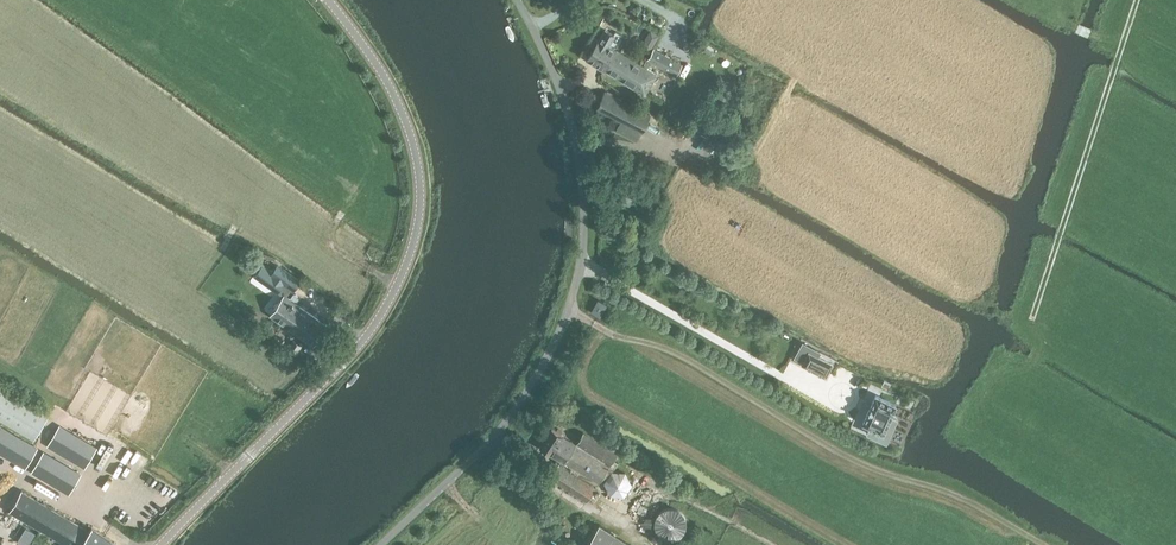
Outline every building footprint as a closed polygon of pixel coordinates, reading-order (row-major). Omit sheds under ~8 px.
[(587,59),(604,69),(616,49),(623,37),(615,32),(614,35),(605,29),(587,59)] [(704,46),(703,48),(704,51),(710,55),(713,54),(713,53),(712,50),(706,46),(704,46)] [(616,49),(604,69),(645,95),(657,75),(616,49)] [(648,59),(675,74),(681,63),(654,49),(648,59)] [(721,88),(715,101),(725,106),(731,93),(721,88)] [(640,132),(649,114),(605,92),(596,109),(628,125),(624,133),(636,139),(639,131),(640,132)] [(621,184),(616,200),(628,203),(633,187),(621,184)] [(313,344),(327,324),(286,296),(272,315),(313,344)] [(601,316),(608,304),(599,299),(591,311),(601,316)] [(296,353),(301,346),(293,340),(288,347),(296,353)] [(803,342),(795,357),(803,362),(802,364),(825,376),(832,363),(817,356),(820,351),(803,342)] [(884,380),(881,386),(888,389),(890,383),(884,380)] [(40,440),(51,421),(0,391),(0,416),(40,440)] [(868,411),(863,422),(865,422),(869,425),(867,429),(866,431),(886,440),(897,416),(891,414),(896,403),(877,395),(876,394),(871,405),(868,411)] [(38,445),(0,422),(0,452),(25,467),(38,445)] [(61,423),(48,445),(84,466),(97,445),(61,423)] [(599,483),(618,453),(583,432),(576,442),(551,427),(539,446),(561,459),(549,477),(587,501),(591,494),(595,486),(564,466),(566,462),(599,483)] [(82,471),(44,448),(30,470),(68,493),(82,471)] [(91,527),(87,525),(86,527),(22,489),(9,511),(41,529),(38,534),(42,537),(45,532),(67,544),(79,544),(91,527)] [(684,523),(684,520),(684,517),(683,515),(681,512),(679,510),(677,508),(675,507),(672,506),(669,506),(666,506),(664,507),(661,509),(659,510),(657,513),(656,515),(655,518),(655,521),(655,523),(656,526),(657,529),(659,531),(661,533),(664,534),(667,535),(669,535),(672,535),(675,534),(678,532),(680,531),(682,528),(683,526),(684,523)] [(595,509),(575,536),(591,544),(635,544),(641,537),(595,509)] [(79,544),(115,544),(117,543),(92,526),(91,527),(79,544)]
